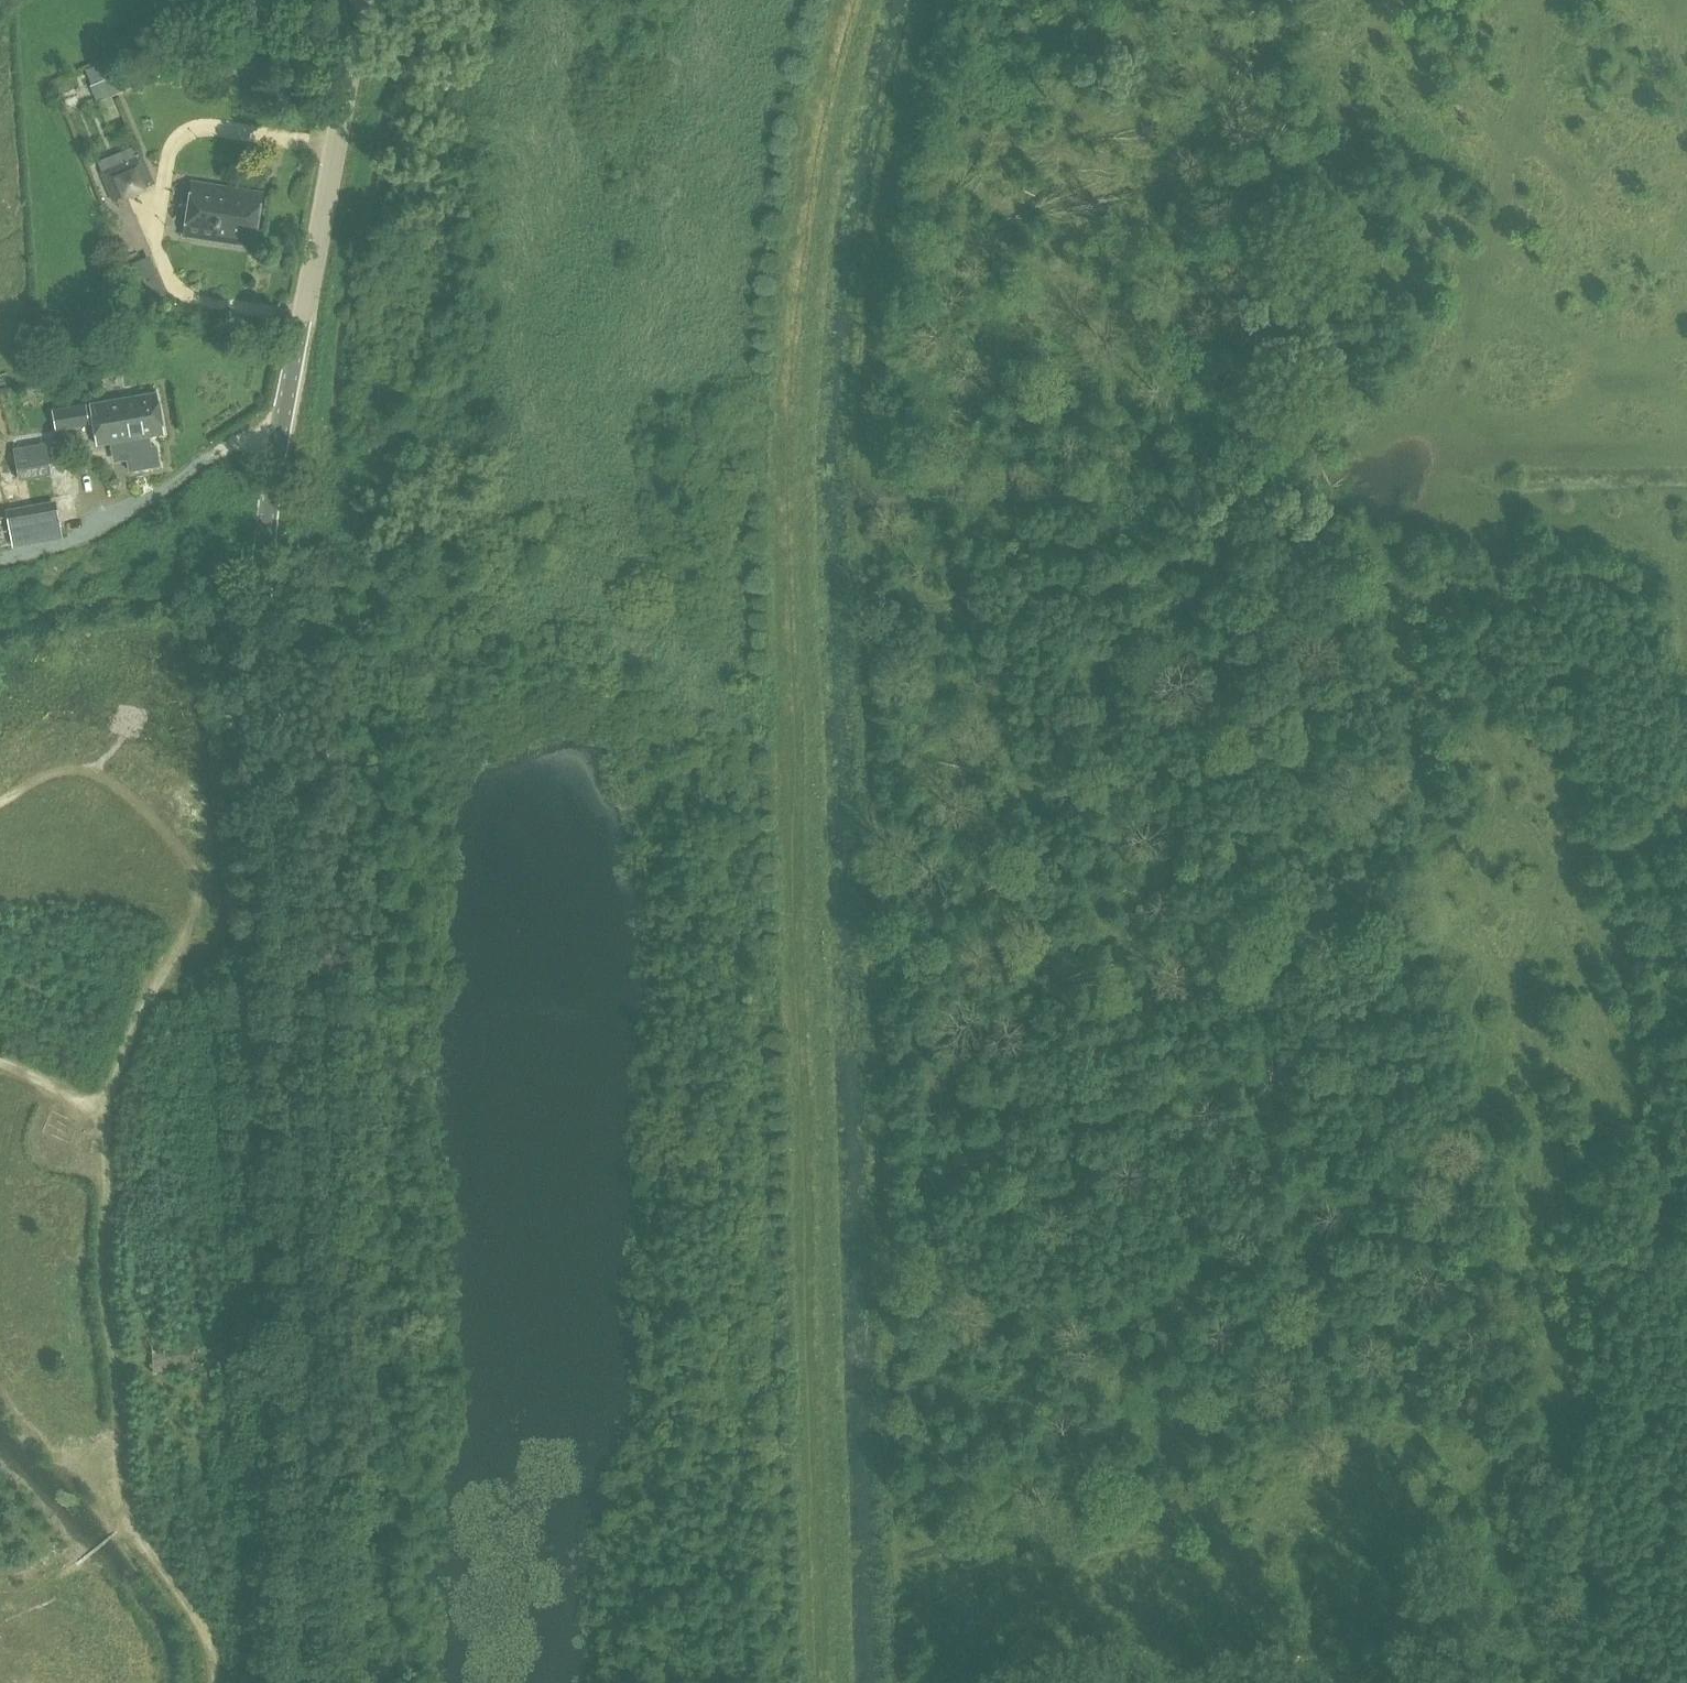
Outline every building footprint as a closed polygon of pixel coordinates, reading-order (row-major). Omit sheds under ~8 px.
[(92,86),(99,101),(112,96),(105,80),(92,86)] [(100,171),(113,202),(156,184),(143,153),(100,171)] [(185,235),(255,247),(264,194),(194,182),(185,235)] [(54,410),(58,429),(78,426),(77,421),(94,418),(99,445),(112,443),(114,455),(127,453),(130,471),(161,466),(157,446),(152,447),(150,436),(164,434),(157,393),(92,403),(92,405),(86,406),(86,404),(54,410)] [(50,474),(47,454),(17,460),(20,479),(50,474)] [(23,512),(6,515),(6,516),(9,531),(59,522),(56,506),(23,512)]
